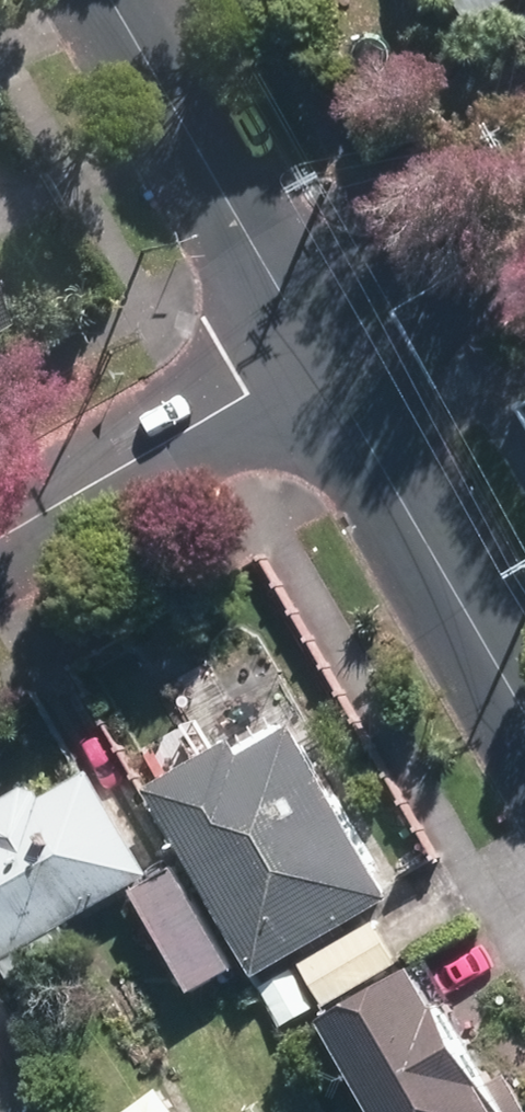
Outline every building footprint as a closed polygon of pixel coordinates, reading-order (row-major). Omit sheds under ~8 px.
[(471,28),(520,0),(455,0),(471,28)] [(257,979),(395,899),(294,726),(243,755),(234,741),(149,791),(257,979)] [(93,772),(47,799),(42,791),(26,787),(0,803),(0,964),(4,962),(14,980),(76,945),(64,927),(152,877),(93,772)] [(235,969),(178,871),(138,895),(195,993),(235,969)] [(330,1007),(404,964),(378,920),(303,962),(320,992),(295,1006),(286,991),(270,1001),(285,1027),(327,1003),(330,1007)] [(503,1075),(488,1082),(444,1005),(440,1009),(415,966),(321,1019),(375,1111),(524,1111),(503,1075)]
